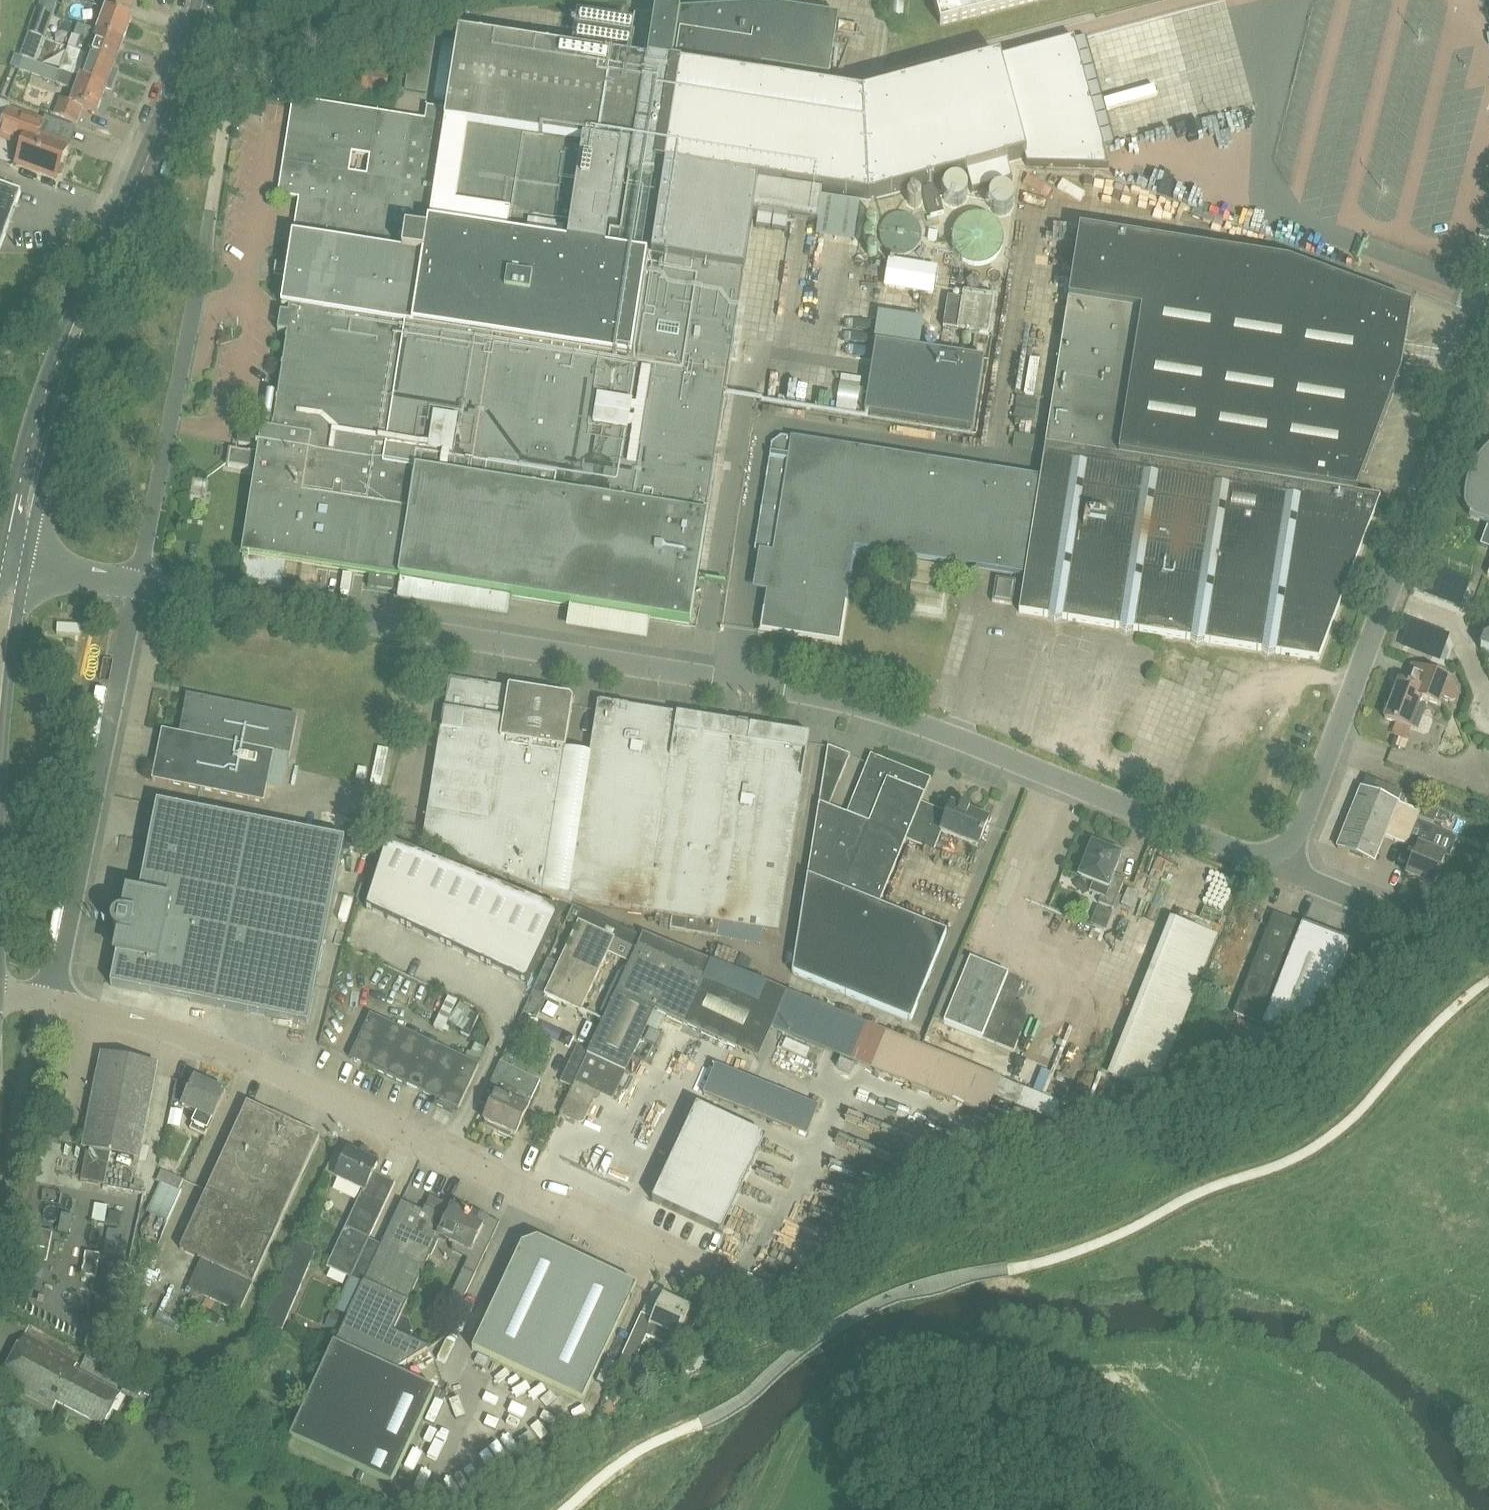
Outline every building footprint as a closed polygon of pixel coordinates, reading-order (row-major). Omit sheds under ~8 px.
[(940,25),(1032,0),(933,0),(940,25)] [(289,264),(278,262),(277,262),(275,277),(286,278),(282,307),(289,308),(288,314),(281,313),(277,332),(290,334),(285,363),(274,433),(262,431),(260,447),(242,554),(264,557),(286,561),(400,579),(512,596),(569,606),(651,618),(689,625),(731,363),(745,274),(754,217),(817,227),(822,194),(869,201),(967,174),(972,193),(1012,182),(1006,163),(1024,158),(1027,166),(1109,168),(1073,40),(862,94),(760,79),(762,67),(829,77),(838,17),(770,7),(636,14),(635,17),(628,62),(458,34),(457,42),(442,40),(433,97),(442,98),(448,99),(446,109),(440,108),(426,106),(424,121),(376,113),(295,100),(290,127),(285,157),(284,163),(279,194),(300,198),(294,236),(293,235),(289,264)] [(107,8),(98,31),(125,41),(134,18),(107,8)] [(38,10),(30,33),(45,39),(53,16),(38,10)] [(78,26),(74,35),(82,38),(78,50),(90,54),(90,55),(117,65),(125,41),(98,31),(79,25),(79,24),(78,26)] [(30,33),(21,58),(24,59),(37,64),(45,39),(30,33)] [(75,49),(66,74),(81,79),(108,89),(113,91),(118,76),(116,75),(113,74),(117,65),(90,55),(90,54),(78,50),(75,49)] [(21,68),(24,59),(21,58),(16,56),(12,65),(21,68)] [(48,68),(45,77),(58,82),(58,83),(77,90),(72,102),(61,98),(55,114),(78,122),(83,107),(99,113),(108,89),(81,79),(66,74),(62,72),(48,68)] [(388,77),(365,73),(362,90),(385,94),(388,77)] [(62,166),(69,147),(38,136),(43,123),(10,110),(1,136),(25,144),(19,163),(58,177),(58,176),(62,176),(65,168),(62,166)] [(0,184),(0,250),(21,192),(0,184)] [(953,214),(953,211),(954,208),(953,203),(950,199),(946,195),(941,193),(938,193),(935,193),(933,194),(930,195),(928,196),(926,198),(924,201),(922,206),(922,208),(923,214),(924,216),(928,220),(932,223),(938,224),(943,223),(948,221),(950,219),(952,216),(953,214)] [(897,203),(882,208),(885,216),(900,210),(897,203)] [(918,244),(920,238),(920,234),(920,231),(919,228),(918,225),(916,222),(914,220),(909,216),(902,215),(899,214),(896,215),(890,217),(888,219),(885,221),(883,223),(880,229),(880,232),(879,236),(880,239),(881,242),(884,248),(886,250),(889,252),(891,254),(897,255),(901,255),(904,255),(910,253),(912,251),(915,249),(918,244)] [(1002,251),(1003,247),(1004,240),(1003,233),(1000,227),(998,224),(995,221),(993,219),(990,217),(986,216),(979,214),(976,214),(972,215),(969,216),(966,217),(963,219),(960,221),(955,227),(954,230),(952,233),(951,240),(952,247),(954,251),(955,254),(960,259),(963,262),(969,265),(976,266),(979,266),(983,266),(986,265),(990,263),(993,262),(995,259),(1000,254),(1002,251)] [(1287,262),(1079,229),(1041,478),(781,437),(772,444),(754,550),(773,554),(760,630),(838,643),(854,547),(1025,575),(1020,612),(1048,617),(1055,622),(1063,619),(1119,628),(1126,633),(1134,630),(1191,639),(1197,645),(1205,642),(1261,651),(1268,656),(1277,653),(1318,660),(1380,498),(1354,494),(1399,375),(1410,308),(1287,262)] [(889,260),(884,288),(933,295),(938,268),(889,260)] [(962,300),(948,298),(943,327),(989,335),(995,296),(963,291),(962,300)] [(983,359),(876,343),(865,413),(972,429),(983,359)] [(1018,398),(1014,418),(1014,419),(1035,423),(1038,401),(1018,398)] [(260,447),(262,431),(242,428),(239,444),(260,447)] [(1014,433),(1012,449),(1033,452),(1035,436),(1014,433)] [(1485,452),(1481,457),(1477,462),(1474,467),(1469,476),(1466,486),(1464,497),(1464,507),(1465,509),(1466,512),(1468,513),(1470,515),(1473,516),(1472,518),(1488,524),(1480,545),(1488,548),(1488,448),(1485,452)] [(252,454),(231,450),(228,466),(250,470),(252,454)] [(1016,582),(996,578),(992,602),(1012,605),(1016,582)] [(1488,650),(1488,633),(1483,635),(1479,646),(1488,650)] [(1426,671),(1410,665),(1404,682),(1399,680),(1384,719),(1395,723),(1410,729),(1421,700),(1440,708),(1443,700),(1450,703),(1452,703),(1454,702),(1456,700),(1457,698),(1458,696),(1457,693),(1455,690),(1448,686),(1451,680),(1426,671)] [(509,687),(509,688),(450,678),(423,845),(570,905),(573,898),(584,902),(642,911),(642,912),(671,916),(669,929),(716,936),(718,924),(778,933),(809,735),(751,726),(751,722),(737,720),(736,724),(598,702),(589,757),(564,754),(573,700),(570,697),(509,687)] [(273,754),(290,758),(299,717),(188,695),(181,734),(162,731),(153,781),(263,803),(273,754)] [(828,745),(824,771),(841,778),(850,753),(828,745)] [(812,853),(808,876),(792,973),(911,1021),(947,932),(880,905),(906,841),(917,845),(932,807),(921,802),(930,778),(870,754),(845,817),(819,807),(812,853)] [(1363,789),(1362,789),(1338,849),(1376,864),(1399,804),(1398,803),(1402,792),(1367,778),(1363,789)] [(932,807),(917,845),(934,852),(941,833),(977,847),(988,820),(969,812),(969,810),(969,809),(968,807),(967,806),(966,805),(964,805),(963,805),(961,806),(960,807),(959,808),(951,805),(948,813),(936,808),(935,808),(932,807)] [(1418,815),(1433,822),(1438,812),(1422,805),(1418,815)] [(179,848),(149,842),(135,916),(123,913),(120,914),(117,915),(115,917),(113,920),(112,922),(111,927),(113,930),(114,932),(116,934),(120,936),(110,986),(308,1025),(345,840),(341,839),(187,809),(179,848)] [(1456,839),(1415,823),(1400,861),(1411,866),(1407,876),(1433,886),(1445,857),(1448,859),(1456,839)] [(386,918),(416,853),(387,842),(366,909),(386,918)] [(1122,855),(1092,843),(1079,877),(1093,882),(1089,892),(1101,897),(1099,903),(1113,909),(1125,879),(1114,874),(1122,855)] [(416,853),(386,918),(406,927),(437,862),(416,853)] [(426,937),(457,870),(437,862),(406,927),(426,937)] [(446,946),(478,878),(457,870),(426,937),(446,946)] [(498,886),(478,878),(446,946),(466,955),(498,886)] [(486,965),(519,894),(498,886),(466,955),(486,965)] [(506,974),(539,902),(519,894),(486,965),(506,974)] [(506,974),(526,984),(560,911),(539,902),(506,974)] [(582,1011),(609,954),(631,964),(639,946),(644,934),(643,934),(642,937),(584,910),(584,911),(571,906),(564,921),(577,927),(559,964),(549,959),(524,1011),(536,1017),(545,998),(544,998),(546,994),(582,1011)] [(1162,1095),(1218,932),(1169,915),(1113,1078),(1162,1095)] [(1260,1026),(1301,926),(1274,915),(1233,1015),(1260,1026)] [(1301,926),(1260,1026),(1291,1039),(1335,996),(1354,948),(1301,926)] [(639,946),(631,964),(590,1052),(588,1056),(574,1087),(572,1087),(560,1114),(579,1124),(584,1122),(594,1101),(595,1101),(598,1100),(602,1094),(613,1099),(625,1072),(626,1073),(626,1072),(634,1075),(636,1074),(642,1061),(633,1057),(654,1011),(736,1048),(766,982),(761,981),(712,962),(644,934),(639,946)] [(971,960),(959,956),(933,1019),(945,1024),(945,1023),(998,1045),(1014,1052),(1028,1018),(1026,1017),(1027,1013),(1022,1002),(1019,1001),(1018,1003),(1015,1002),(1023,982),(971,960)] [(452,1113),(455,1108),(458,1109),(479,1065),(371,1014),(350,1058),(440,1101),(437,1106),(452,1113)] [(588,1056),(590,1052),(577,1045),(561,1081),(572,1087),(574,1087),(588,1056)] [(83,1149),(87,1149),(80,1181),(104,1185),(110,1154),(138,1160),(157,1065),(102,1054),(96,1086),(91,1085),(85,1116),(89,1117),(83,1149)] [(509,1137),(512,1133),(515,1135),(540,1081),(499,1062),(481,1103),(490,1107),(484,1120),(498,1127),(498,1132),(509,1137)] [(820,1105),(717,1062),(705,1092),(808,1135),(820,1105)] [(177,1081),(173,1101),(183,1105),(182,1106),(198,1113),(191,1130),(205,1137),(226,1093),(195,1078),(191,1088),(177,1081)] [(188,1288),(239,1313),(320,1136),(247,1103),(180,1250),(201,1260),(188,1288)] [(697,1104),(658,1203),(728,1231),(767,1132),(697,1104)] [(352,1278),(363,1284),(364,1284),(382,1246),(370,1240),(396,1183),(374,1173),(378,1165),(348,1151),(346,1156),(335,1151),(326,1173),(363,1190),(327,1267),(352,1278)] [(179,1191),(183,1181),(161,1170),(156,1181),(159,1183),(179,1191)] [(364,1284),(336,1346),(335,1345),(291,1440),(393,1486),(436,1391),(396,1372),(431,1349),(410,1339),(413,1332),(410,1319),(402,1316),(438,1237),(452,1207),(431,1198),(424,1212),(402,1202),(382,1246),(364,1284)] [(451,1248),(453,1253),(467,1259),(463,1268),(476,1274),(500,1222),(455,1201),(452,1207),(438,1237),(453,1244),(451,1248)] [(91,1225),(88,1250),(104,1252),(106,1226),(91,1225)] [(638,1285),(538,1239),(522,1245),(473,1351),(584,1402),(638,1285)] [(263,1321),(283,1330),(317,1251),(297,1243),(263,1321)] [(349,1317),(363,1284),(352,1278),(337,1311),(349,1317)] [(463,1300),(467,1292),(458,1288),(454,1296),(463,1300)] [(95,1298),(91,1320),(104,1322),(108,1300),(95,1298)] [(654,1320),(642,1315),(628,1345),(623,1356),(636,1362),(647,1336),(673,1348),(691,1310),(677,1303),(666,1298),(664,1298),(654,1320)] [(0,1381),(51,1408),(55,1400),(103,1426),(120,1394),(72,1369),(76,1362),(24,1335),(0,1381)] [(231,1420),(236,1408),(225,1403),(220,1415),(231,1420)] [(33,1509),(51,1509),(43,1501),(33,1509)]
